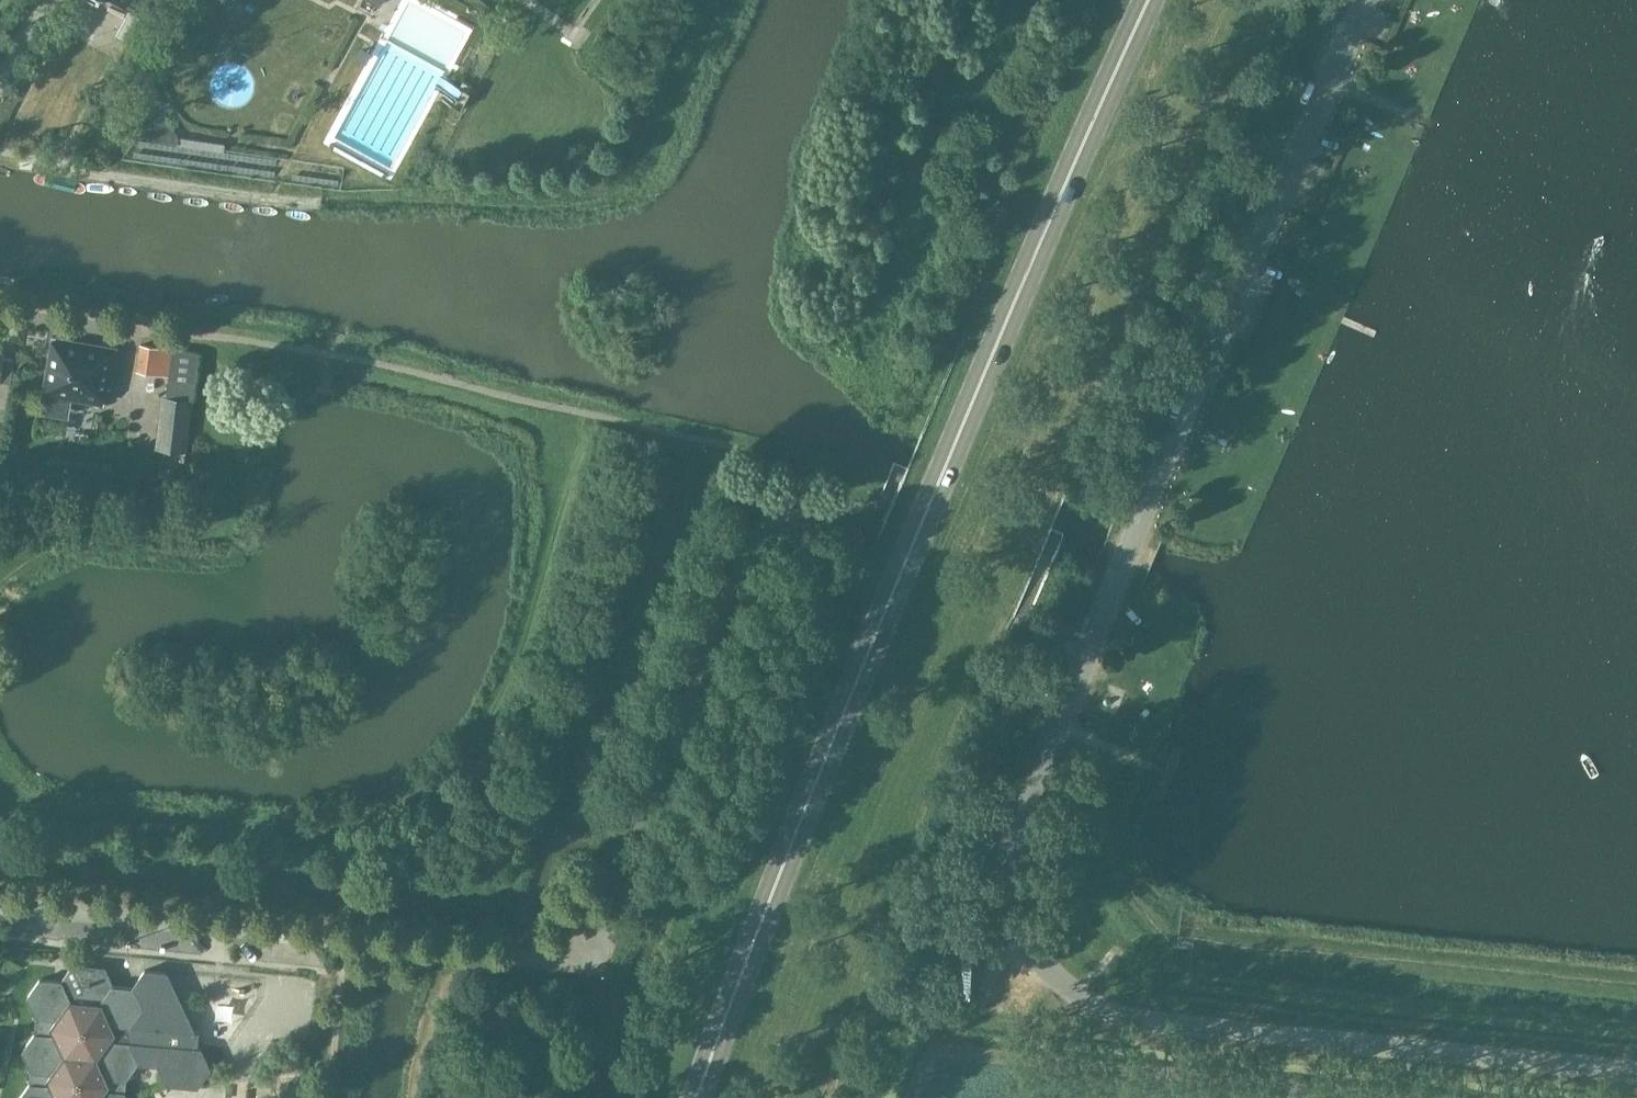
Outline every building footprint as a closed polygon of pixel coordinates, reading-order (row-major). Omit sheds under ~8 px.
[(140,13),(147,0),(116,0),(140,13)] [(43,390),(44,390),(40,413),(69,417),(72,395),(102,400),(105,384),(109,385),(115,348),(52,337),(43,390)] [(169,372),(171,351),(139,346),(136,368),(169,372)] [(4,421),(9,381),(12,359),(1,358),(2,349),(0,349),(0,420),(4,421)] [(183,450),(191,398),(161,393),(153,446),(183,450)] [(124,1092),(125,1078),(136,1062),(157,1064),(165,1084),(197,1087),(209,1068),(200,1048),(197,1047),(198,1029),(193,1029),(166,971),(144,969),(132,987),(112,986),(108,976),(98,975),(95,966),(73,964),(63,981),(38,978),(27,997),(35,1016),(33,1032),(22,1051),(29,1069),(28,1084),(19,1097),(127,1097),(124,1092)]
